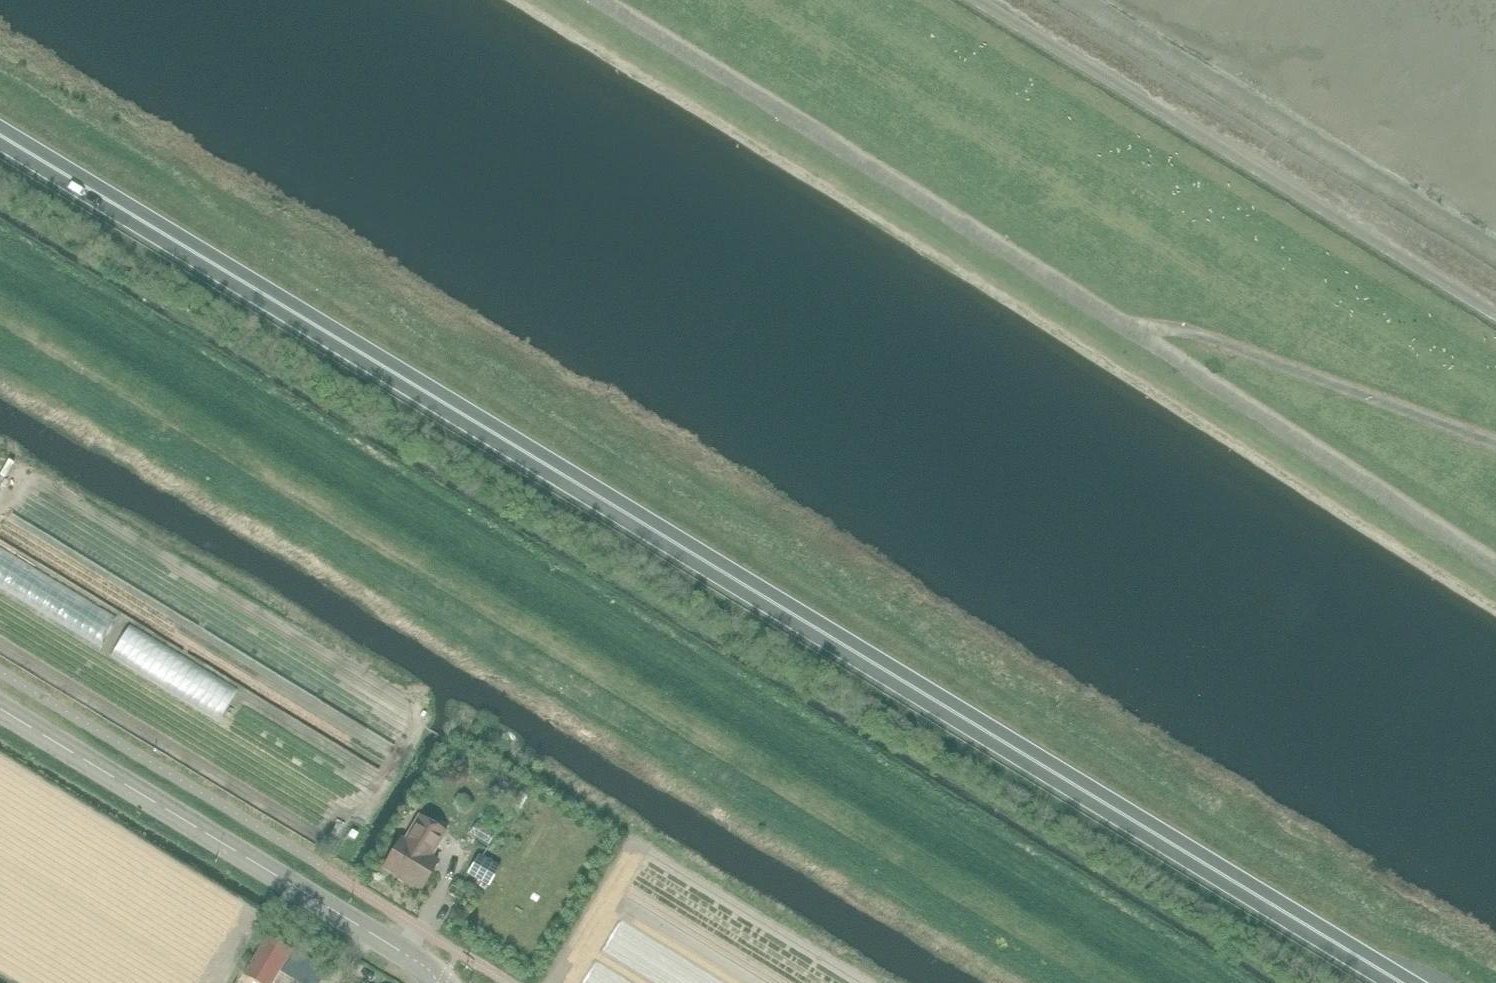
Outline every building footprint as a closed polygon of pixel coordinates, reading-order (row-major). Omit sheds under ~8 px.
[(385,867),(423,889),(439,860),(433,857),(446,833),(420,818),(406,840),(402,838),(385,867)] [(480,854),(469,873),(489,885),(500,866),(480,854)] [(243,976),(255,982),(273,982),(280,971),(299,982),(320,982),(327,970),(267,937),(243,976)]
